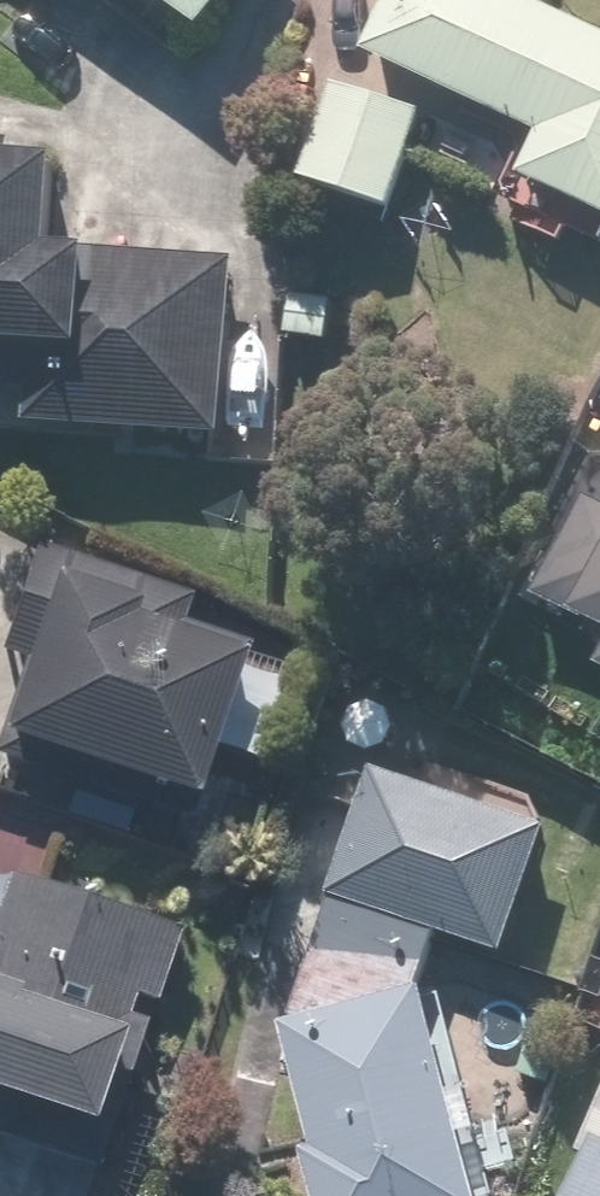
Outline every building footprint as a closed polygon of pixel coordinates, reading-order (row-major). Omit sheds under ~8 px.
[(212,28),(232,0),(172,0),(212,28)] [(392,62),(550,137),(529,181),(599,214),(599,32),(534,0),(423,0),(392,62)] [(425,109),(335,85),(309,183),(399,207),(425,109)] [(72,436),(73,430),(233,436),(240,258),(66,250),(69,164),(0,161),(0,433),(72,436)] [(282,293),(280,340),(337,343),(339,296),(282,293)] [(589,484),(541,591),(599,618),(599,489),(589,484)] [(44,544),(9,646),(34,655),(0,754),(0,786),(53,804),(62,777),(198,824),(257,652),(182,626),(193,595),(44,544)] [(392,750),(342,897),(512,955),(562,808),(392,750)] [(109,1178),(199,931),(0,858),(0,1138),(109,1178)] [(511,1110),(486,1116),(477,1075),(458,1078),(441,996),(284,1028),(319,1195),(490,1195),(484,1169),(522,1161),(511,1110)] [(575,1195),(599,1195),(599,1134),(575,1195)]
